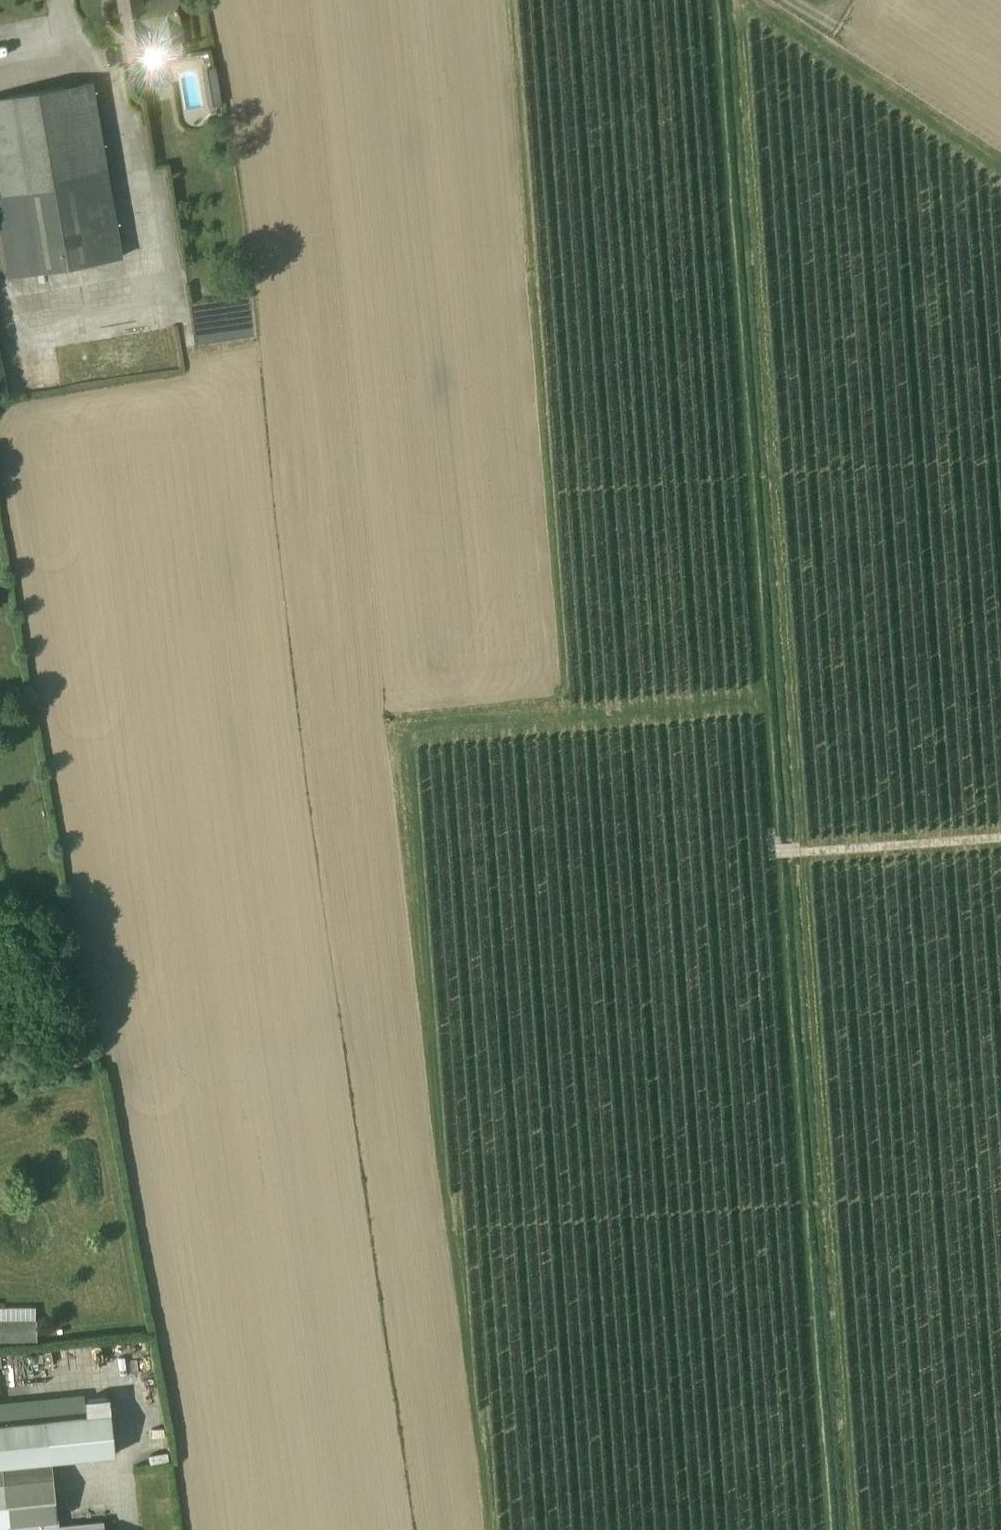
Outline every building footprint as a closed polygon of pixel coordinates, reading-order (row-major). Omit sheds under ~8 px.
[(141,3),(141,0),(120,0),(127,44),(147,40),(148,45),(183,39),(177,0),(157,0),(141,3)] [(94,81),(0,97),(0,225),(9,277),(124,257),(94,81)] [(33,1305),(0,1305),(0,1340),(34,1339),(33,1305)] [(86,1413),(48,1417),(51,1442),(53,1459),(116,1452),(110,1396),(91,1398),(84,1398),(86,1413)] [(9,1527),(49,1523),(53,1523),(59,1522),(58,1518),(53,1459),(51,1442),(48,1417),(40,1418),(0,1423),(0,1528),(9,1527)] [(49,1523),(50,1529),(104,1529),(103,1521),(60,1526),(59,1526),(59,1522),(53,1523),(49,1523)]
